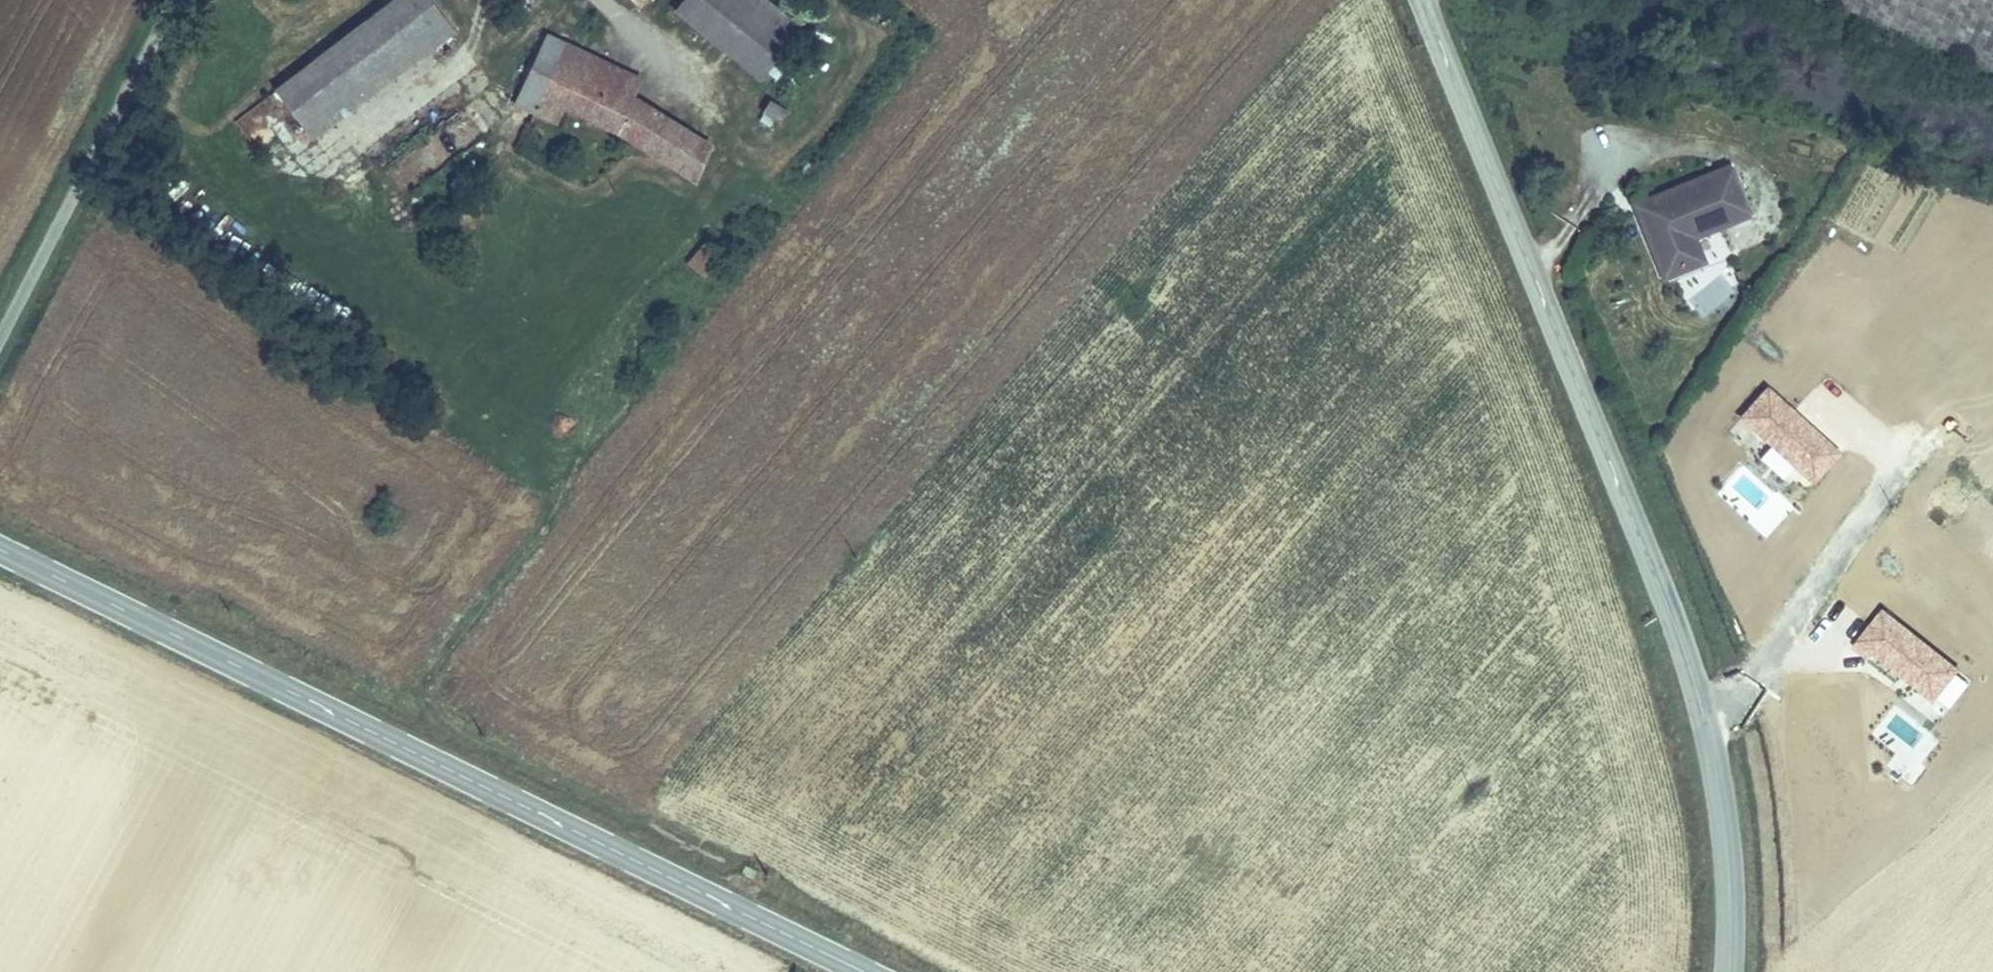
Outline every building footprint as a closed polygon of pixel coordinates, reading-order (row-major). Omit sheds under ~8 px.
[(422,49),(428,56),(455,36),(429,0),(395,0),(389,4),(422,49)] [(756,79),(795,31),(758,0),(677,0),(670,8),(756,79)] [(1992,92),(1992,0),(1788,0),(1992,92)] [(301,139),(422,49),(389,4),(268,94),(301,139)] [(554,38),(531,88),(571,111),(627,145),(649,111),(618,92),(565,60),(572,48),(554,38)] [(627,78),(572,48),(565,60),(618,92),(627,78)] [(571,111),(531,88),(520,111),(559,132),(571,111)] [(778,127),(787,114),(771,104),(762,117),(778,127)] [(649,111),(627,145),(671,171),(694,139),(672,125),(649,111)] [(1724,208),(1707,165),(1615,204),(1642,274),(1678,258),(1666,231),(1724,208)] [(1703,318),(1740,285),(1715,258),(1679,291),(1703,318)] [(1730,428),(1806,495),(1843,454),(1767,387),(1730,428)] [(1854,648),(1934,706),(1962,668),(1881,610),(1854,648)] [(1961,675),(1940,700),(1949,707),(1970,682),(1961,675)]
